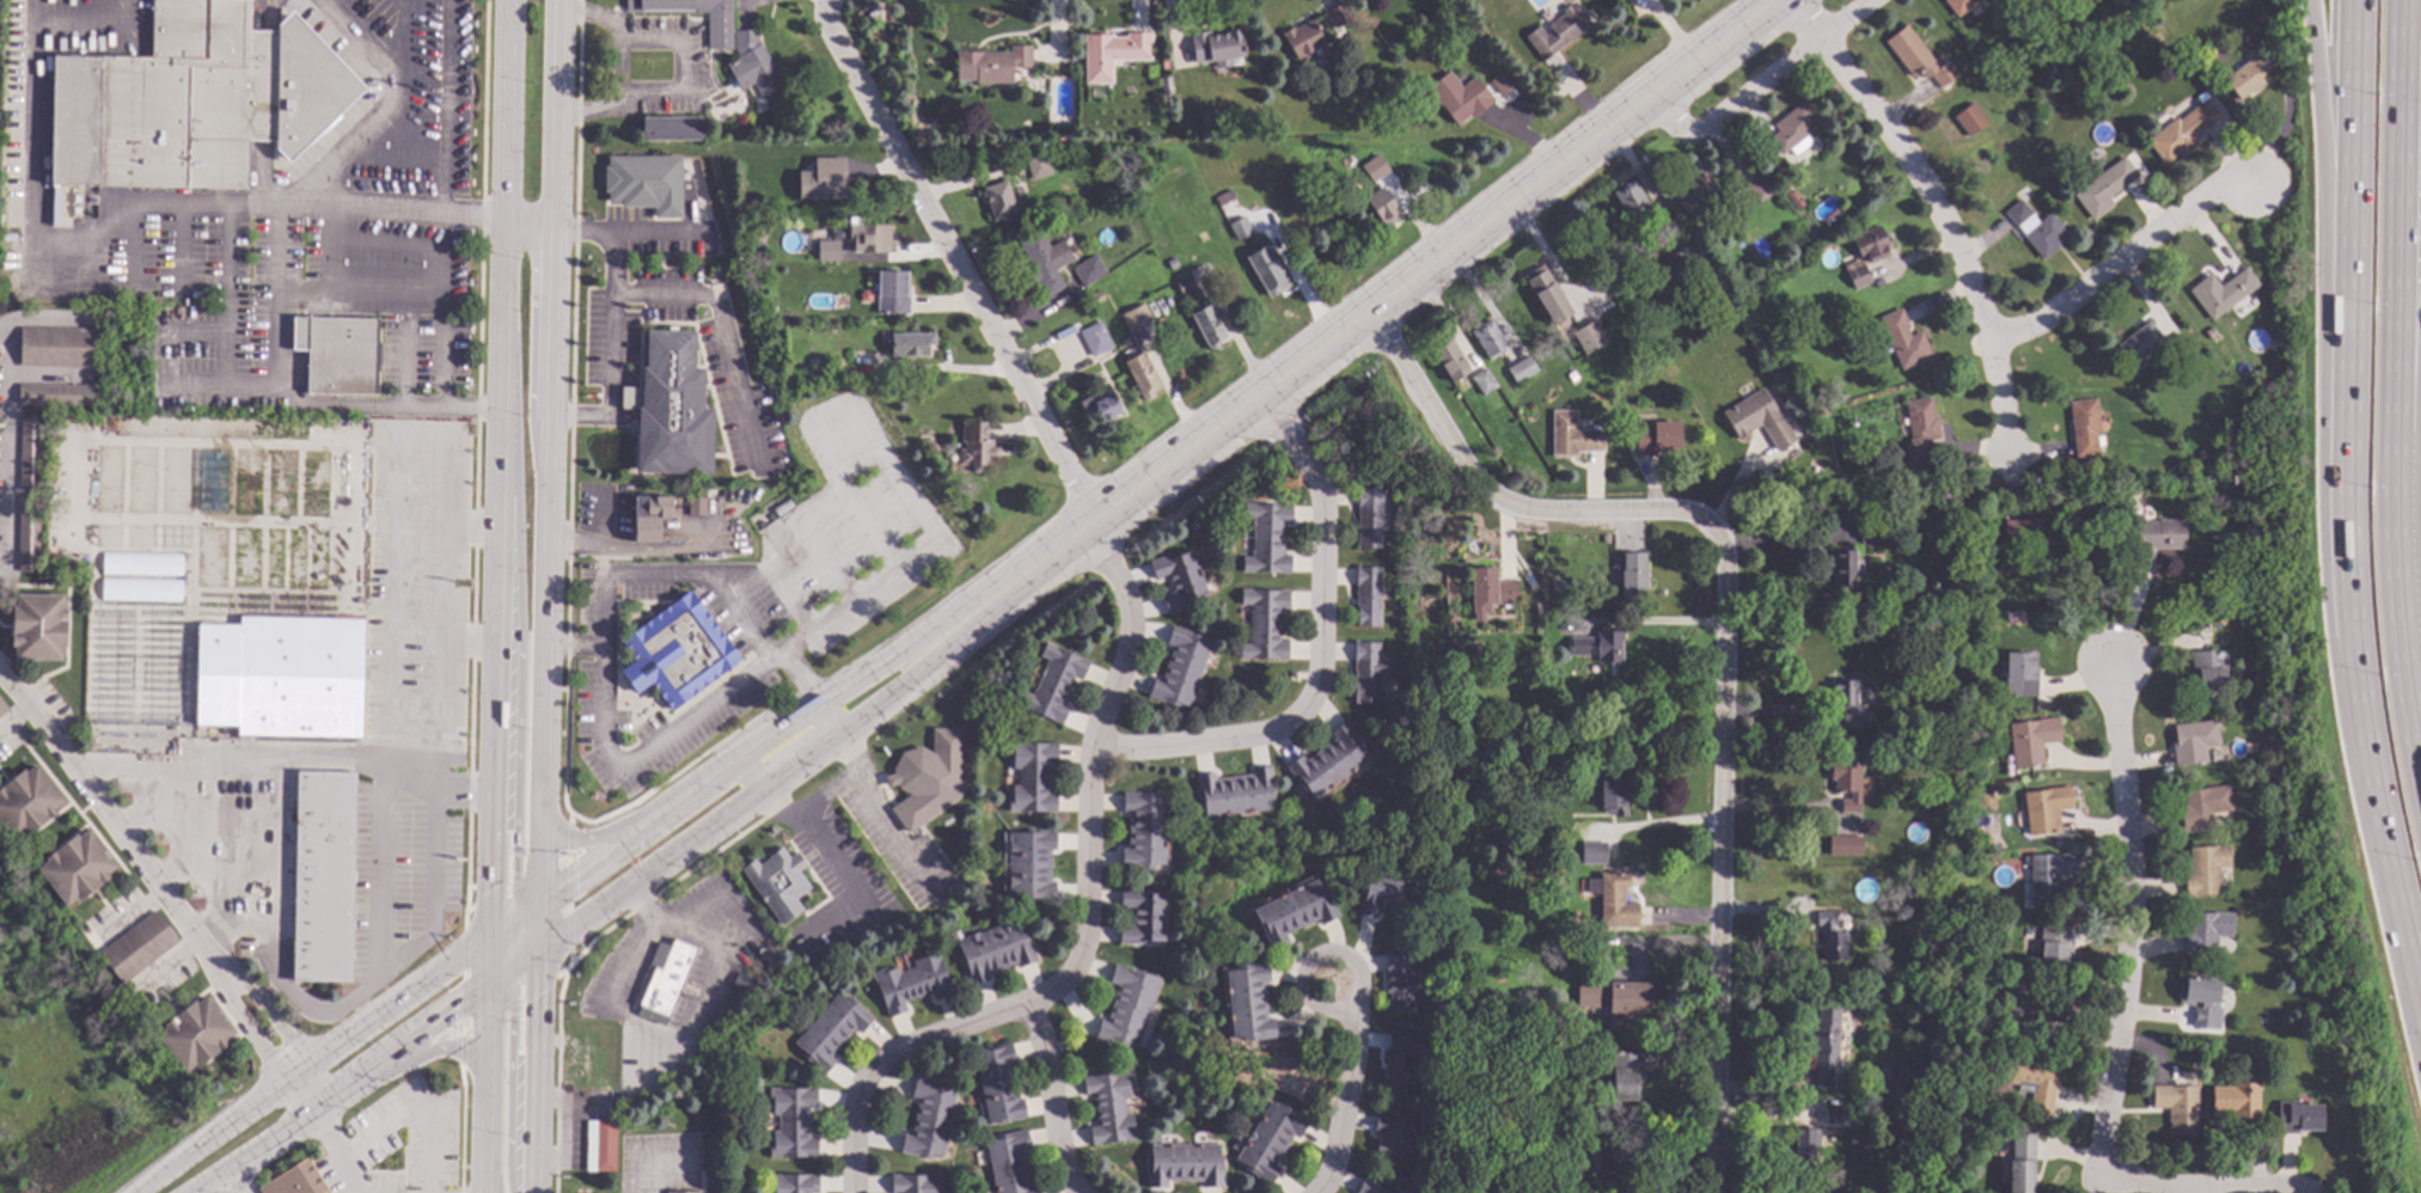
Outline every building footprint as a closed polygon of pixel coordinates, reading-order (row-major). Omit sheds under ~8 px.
[(151,59),(152,0),(250,0),(249,32),(277,33),(277,25),(291,12),(365,90),(288,165),(275,151),(275,142),(246,142),(246,190),(50,186),(53,56),(151,59)] [(625,14),(625,0),(731,0),(732,51),(708,51),(707,13),(625,14)] [(1943,1),(1944,0),(1980,0),(1956,18),(1943,1)] [(1352,20),(1335,30),(1326,13),(1343,4),(1352,20)] [(1591,26),(1581,33),(1542,62),(1523,38),(1537,26),(1545,36),(1552,31),(1547,26),(1564,13),(1561,11),(1567,6),(1570,8),(1575,5),(1591,26)] [(1325,44),(1316,49),(1320,55),(1308,62),(1304,56),(1296,61),(1280,33),(1295,26),(1296,29),(1312,20),(1325,44)] [(2089,36),(2079,43),(2068,29),(2079,22),(2089,36)] [(1939,67),(1948,61),(1958,75),(1940,90),(1930,77),(1924,81),(1918,73),(1912,78),(1884,44),(1906,26),(1939,67)] [(1241,35),(1240,35),(1243,57),(1228,60),(1229,67),(1215,69),(1213,61),(1193,65),(1188,35),(1209,32),(1210,37),(1225,35),(1224,32),(1240,30),(1241,35)] [(757,45),(760,44),(772,67),(774,66),(785,88),(780,92),(778,90),(760,99),(753,85),(739,92),(725,66),(740,57),(734,48),(734,32),(757,31),(757,45)] [(1150,61),(1111,62),(1112,85),(1084,85),(1083,36),(1112,35),(1112,38),(1126,38),(1126,33),(1150,33),(1150,61)] [(2282,61),(2258,78),(2263,84),(2240,102),(2224,80),(2270,44),(2282,61)] [(1031,69),(1011,69),(1011,85),(976,85),(976,82),(955,82),(956,51),(970,51),(970,53),(1009,53),(1009,47),(1031,47),(1031,69)] [(1461,87),(1474,78),(1490,98),(1491,97),(1494,102),(1471,121),(1467,116),(1455,126),(1425,90),(1448,72),(1461,87)] [(1511,86),(1499,96),(1488,81),(1500,73),(1511,86)] [(1172,94),(1161,96),(1160,78),(1169,77),(1172,94)] [(2219,117),(2191,139),(2196,146),(2179,158),(2177,154),(2164,165),(2146,141),(2176,118),(2177,121),(2205,99),(2219,117)] [(1820,126),(1805,136),(1811,145),(1795,158),(1789,151),(1780,158),(1767,140),(1777,131),(1773,126),(1801,103),(1820,126)] [(1988,124),(1968,137),(1954,117),(1974,104),(1988,124)] [(913,124),(919,124),(921,130),(923,130),(924,136),(912,136),(911,126),(905,126),(905,111),(913,111),(913,124)] [(1381,118),(1369,126),(1364,117),(1377,111),(1381,118)] [(702,142),(641,142),(641,116),(701,116),(702,142)] [(2129,147),(2121,153),(2117,146),(2126,141),(2129,147)] [(1051,176),(1032,182),(1025,158),(1044,152),(1051,176)] [(1389,165),(1375,176),(1364,161),(1368,158),(1370,160),(1380,153),(1389,165)] [(1356,164),(1344,172),(1338,163),(1350,155),(1356,164)] [(680,219),(654,219),(654,208),(620,208),(620,203),(607,203),(607,192),(604,192),(604,167),(606,167),(606,158),(680,157),(680,219)] [(846,182),(845,182),(845,200),(797,201),(797,173),(808,173),(808,171),(813,171),(813,159),(846,158),(846,182)] [(2138,177),(2108,200),(2114,207),(2092,222),(2072,196),(2123,158),(2138,177)] [(1717,188),(1683,213),(1669,194),(1701,167),(1717,188)] [(1772,194),(1759,204),(1747,189),(1761,178),(1772,194)] [(1649,207),(1630,220),(1612,194),(1632,181),(1649,207)] [(1016,215),(992,222),(985,200),(983,201),(980,194),(984,192),(983,189),(1005,182),(1016,215)] [(1402,216),(1384,231),(1362,202),(1380,188),(1402,216)] [(1803,206),(1796,212),(1783,192),(1791,188),(1803,206)] [(1234,200),(1218,208),(1213,198),(1230,190),(1234,200)] [(2038,224),(2049,214),(2066,234),(2056,243),(2060,247),(2042,262),(2017,228),(2016,230),(2004,214),(2020,201),(2038,224)] [(1253,233),(1236,243),(1227,227),(1243,218),(1253,233)] [(884,234),(888,234),(888,244),(882,244),(882,253),(860,253),(860,226),(882,226),(884,234)] [(1883,234),(1888,233),(1894,247),(1885,251),(1889,258),(1865,269),(1871,283),(1854,290),(1844,267),(1859,261),(1851,239),(1879,226),(1883,234)] [(1059,269),(1056,271),(1064,287),(1045,298),(1017,244),(1040,232),(1059,269)] [(764,244),(763,257),(754,256),(756,243),(764,244)] [(1267,251),(1270,251),(1290,288),(1268,300),(1245,258),(1265,246),(1267,251)] [(838,249),(837,263),(821,263),(823,249),(838,249)] [(1106,274),(1083,288),(1071,269),(1094,255),(1106,274)] [(1178,267),(1169,270),(1166,263),(1174,258),(1178,267)] [(1557,293),(1537,304),(1523,277),(1541,267),(1557,293)] [(2260,286),(2212,323),(2188,292),(2209,275),(2219,287),(2245,268),(2260,286)] [(906,290),(909,290),(909,314),(878,314),(876,273),(906,271),(906,290)] [(1194,287),(1180,295),(1175,285),(1190,277),(1194,287)] [(1103,301),(1093,305),(1088,296),(1099,292),(1103,301)] [(1153,322),(1130,334),(1120,316),(1143,304),(1153,322)] [(1227,337),(1216,343),(1218,348),(1208,353),(1190,316),(1210,305),(1227,337)] [(774,313),(765,316),(763,311),(772,307),(774,313)] [(1909,329),(1907,330),(1909,337),(1921,332),(1932,359),(1901,372),(1878,318),(1901,310),(1909,329)] [(375,394),(306,393),(306,350),(291,350),(292,318),(378,319),(375,394)] [(1506,348),(1486,360),(1469,332),(1490,319),(1506,348)] [(1606,343),(1584,355),(1571,334),(1592,320),(1606,343)] [(2163,341),(2130,366),(2116,345),(2148,320),(2163,341)] [(1112,348),(1111,349),(1114,356),(1100,363),(1095,356),(1092,359),(1078,334),(1099,323),(1112,348)] [(675,331),(695,331),(693,369),(704,369),(703,409),(711,410),(710,475),(635,473),(637,409),(641,409),(642,367),(644,368),(646,330),(667,331),(667,328),(675,328),(675,331)] [(1075,335),(1068,338),(1064,332),(1071,328),(1075,335)] [(2218,336),(2209,342),(2203,334),(2211,328),(2218,336)] [(94,369),(19,368),(19,329),(94,330),(94,369)] [(934,347),(929,347),(929,357),(889,357),(889,334),(934,335),(934,347)] [(2191,350),(2175,361),(2164,344),(2179,334),(2191,350)] [(1469,372),(1450,384),(1427,348),(1436,342),(1439,347),(1449,341),(1469,372)] [(869,374),(851,374),(851,350),(869,350),(869,374)] [(1158,386),(1150,390),(1154,397),(1143,403),(1123,363),(1142,354),(1158,386)] [(1536,372),(1515,385),(1506,371),(1528,356),(1536,372)] [(1497,387),(1481,398),(1469,379),(1485,369),(1497,387)] [(1577,379),(1571,383),(1566,375),(1572,372),(1577,379)] [(1795,441),(1777,452),(1760,426),(1749,432),(1749,434),(1737,441),(1720,414),(1762,389),(1795,441)] [(1120,414),(1100,423),(1096,416),(1087,421),(1077,403),(1089,397),(1092,403),(1109,393),(1120,414)] [(2125,398),(2121,404),(2116,399),(2121,394),(2125,398)] [(2099,436),(2102,436),(2103,447),(2097,448),(2097,457),(2074,459),(2068,402),(2096,398),(2099,436)] [(1933,417),(1936,417),(1939,440),(1930,441),(1933,466),(1907,471),(1903,446),(1908,445),(1907,439),(1909,439),(1905,403),(1931,399),(1933,417)] [(1576,430),(1591,430),(1591,427),(1601,427),(1601,432),(1603,432),(1603,452),(1576,452),(1576,458),(1552,458),(1552,411),(1576,411),(1576,430)] [(39,491),(19,491),(20,416),(22,416),(41,416),(39,491)] [(984,423),(984,428),(985,428),(985,438),(991,438),(991,448),(997,448),(997,459),(991,459),(991,466),(985,466),(984,473),(971,473),(971,466),(958,465),(958,451),(962,451),(962,443),(960,442),(961,422),(984,423)] [(1680,451),(1663,451),(1663,453),(1656,453),(1656,457),(1634,458),(1633,423),(1679,423),(1680,451)] [(2206,460),(2199,463),(2196,453),(2202,452),(2206,460)] [(2184,475),(2177,479),(2170,469),(2177,464),(2184,475)] [(1380,549),(1357,549),(1357,508),(1356,508),(1356,489),(1381,490),(1380,549)] [(2230,500),(2221,501),(2220,489),(2229,489),(2230,500)] [(38,574),(18,574),(19,497),(39,497),(38,574)] [(671,510),(678,510),(678,519),(660,519),(660,544),(632,544),(632,497),(671,497),(671,510)] [(705,516),(687,516),(687,497),(705,497),(705,516)] [(1291,504),(1291,525),(1283,525),(1282,556),(1290,556),(1289,575),(1241,574),(1241,558),(1251,558),(1252,520),(1242,520),(1242,503),(1291,504)] [(2046,520),(2046,521),(2066,521),(2066,545),(2052,545),(2050,557),(2034,556),(2035,546),(2003,545),(2004,521),(2022,521),(2022,519),(2046,520)] [(2184,521),(2184,551),(2152,550),(2151,570),(2126,570),(2127,546),(2129,546),(2130,521),(2157,522),(2157,520),(2184,521)] [(1879,550),(1860,551),(1860,522),(1879,522),(1879,550)] [(1206,596),(1184,605),(1185,608),(1167,616),(1160,596),(1173,592),(1167,576),(1154,581),(1148,563),(1166,556),(1167,561),(1191,551),(1206,596)] [(182,553),(182,577),(103,575),(103,552),(182,553)] [(1854,558),(1867,558),(1867,576),(1854,576),(1854,591),(1834,591),(1834,571),(1830,571),(1830,559),(1833,559),(1833,552),(1854,552),(1854,558)] [(1645,611),(1622,611),(1621,556),(1644,556),(1645,611)] [(1380,628),(1356,628),(1356,568),(1380,569),(1380,628)] [(1496,582),(1516,582),(1516,605),(1490,605),(1490,613),(1471,613),(1471,569),(1496,569),(1496,582)] [(182,580),(181,602),(102,600),(102,577),(182,580)] [(1939,583),(1939,588),(1937,591),(1932,591),(1930,587),(1930,583),(1932,581),(1937,581),(1939,583)] [(668,709),(738,659),(690,591),(618,642),(632,662),(619,672),(634,693),(649,681),(668,709)] [(1288,611),(1279,610),(1278,642),(1286,642),(1286,661),(1239,661),(1239,644),(1249,644),(1249,606),(1240,606),(1240,591),(1288,591),(1288,611)] [(62,610),(66,610),(66,649),(61,649),(61,661),(14,660),(14,647),(11,647),(12,608),(17,608),(17,595),(62,596),(62,610)] [(360,740),(236,736),(236,727),(195,727),(197,625),(238,626),(238,618),(363,620),(360,740)] [(1203,637),(1202,642),(1211,644),(1188,709),(1179,705),(1178,709),(1147,698),(1153,679),(1160,683),(1173,647),(1166,644),(1172,626),(1203,637)] [(1618,634),(1622,634),(1622,641),(1620,641),(1620,663),(1615,663),(1615,677),(1607,677),(1607,663),(1596,663),(1596,648),(1587,648),(1587,656),(1566,657),(1565,638),(1596,638),(1596,632),(1600,632),(1600,630),(1616,629),(1618,634)] [(1089,663),(1081,680),(1074,678),(1060,705),(1069,709),(1060,727),(1015,706),(1022,691),(1032,696),(1047,661),(1039,657),(1045,643),(1089,663)] [(1377,660),(1386,661),(1386,679),(1378,679),(1377,704),(1352,703),(1353,643),(1377,643),(1377,660)] [(1479,657),(1471,657),(1471,647),(1479,647),(1479,657)] [(2227,677),(2226,677),(2226,698),(2196,698),(2196,684),(2191,684),(2190,653),(2227,651),(2227,677)] [(2034,667),(2037,667),(2037,697),(2005,697),(2005,653),(2034,654),(2034,667)] [(1859,691),(1856,691),(1856,705),(1866,705),(1866,730),(1842,730),(1842,706),(1830,706),(1830,681),(1859,681),(1859,691)] [(8,711),(0,718),(0,700),(8,711)] [(2061,742),(2042,745),(2044,767),(2013,770),(2009,724),(2059,721),(2061,742)] [(2219,747),(2206,748),(2207,765),(2174,769),(2171,744),(2175,742),(2174,726),(2217,721),(2219,747)] [(1363,747),(1359,750),(1368,759),(1313,800),(1307,791),(1304,794),(1284,767),(1300,755),(1304,763),(1334,740),(1329,734),(1344,722),(1363,747)] [(1496,723),(1494,733),(1482,733),(1484,722),(1496,723)] [(1924,738),(1910,738),(1910,728),(1924,728),(1924,738)] [(961,799),(907,837),(889,810),(909,796),(898,791),(897,787),(887,789),(884,779),(893,776),(893,771),(901,755),(921,748),(931,754),(931,729),(962,730),(961,799)] [(1056,764),(1047,764),(1047,795),(1056,795),(1056,814),(1007,814),(1007,797),(1010,797),(1010,787),(1017,787),(1017,770),(1011,770),(1011,758),(1008,758),(1008,744),(1056,744),(1056,764)] [(1859,814),(1840,814),(1840,801),(1850,801),(1850,793),(1834,793),(1834,782),(1830,782),(1829,760),(1859,760),(1859,814)] [(13,843),(0,826),(0,788),(23,771),(25,773),(36,766),(65,802),(54,810),(57,814),(26,838),(24,834),(13,843)] [(1273,795),(1270,795),(1271,810),(1204,819),(1203,808),(1198,808),(1194,776),(1213,773),(1215,781),(1251,776),(1251,770),(1270,767),(1273,795)] [(349,981),(354,773),(295,772),(291,980),(349,981)] [(1625,790),(1630,790),(1630,800),(1626,800),(1627,821),(1614,821),(1614,812),(1601,813),(1600,781),(1625,779),(1625,790)] [(2232,813),(2211,815),(2213,831),(2182,834),(2179,807),(2185,806),(2184,791),(2230,787),(2232,813)] [(2073,809),(2058,812),(2060,833),(2028,837),(2023,793),(2071,788),(2073,809)] [(1154,794),(1154,797),(1166,797),(1163,867),(1153,865),(1153,870),(1120,869),(1121,850),(1127,850),(1129,813),(1121,813),(1121,793),(1154,794)] [(1977,828),(1965,828),(1965,813),(1977,813),(1977,828)] [(117,868),(106,876),(109,879),(78,903),(75,900),(66,907),(37,871),(48,863),(44,859),(75,836),(78,838),(88,831),(117,868)] [(1054,852),(1050,851),(1049,882),(1054,882),(1054,903),(1037,903),(1037,900),(1008,900),(1008,834),(1035,834),(1035,831),(1054,831),(1054,852)] [(1860,856),(1828,856),(1828,837),(1830,837),(1861,837),(1860,856)] [(2291,844),(2284,855),(2276,850),(2284,839),(2291,844)] [(1598,863),(1581,863),(1581,843),(1598,843),(1598,863)] [(2229,870),(2219,870),(2219,897),(2184,898),(2184,876),(2188,876),(2188,848),(2229,846),(2229,870)] [(788,858),(796,852),(807,868),(799,874),(811,889),(795,900),(802,911),(780,928),(740,870),(754,861),(758,867),(769,859),(768,857),(781,849),(788,858)] [(2077,880),(2058,881),(2058,905),(2031,906),(2030,856),(2077,855),(2077,880)] [(1401,879),(1396,916),(1377,913),(1376,918),(1357,916),(1362,882),(1365,883),(1367,874),(1401,879)] [(1628,889),(1625,889),(1625,895),(1622,895),(1622,905),(1637,905),(1637,926),(1600,926),(1600,888),(1591,888),(1590,886),(1590,883),(1592,881),(1598,881),(1598,875),(1628,875),(1628,889)] [(1338,917),(1321,925),(1318,919),(1285,935),(1288,942),(1270,950),(1251,911),(1319,879),(1338,917)] [(1565,889),(1552,889),(1552,881),(1565,881),(1565,889)] [(1138,891),(1138,894),(1163,895),(1162,943),(1138,942),(1138,947),(1118,946),(1119,926),(1132,926),(1133,910),(1119,908),(1120,889),(1138,891)] [(1970,912),(1958,911),(1958,901),(1970,901),(1970,912)] [(178,942),(122,986),(98,955),(154,911),(178,942)] [(1835,928),(1833,928),(1833,932),(1845,932),(1845,935),(1846,935),(1847,943),(1845,943),(1846,962),(1822,963),(1821,926),(1815,928),(1815,912),(1834,912),(1835,928)] [(2233,914),(2232,938),(2217,938),(2217,954),(2183,954),(2184,929),(2188,929),(2189,913),(2233,914)] [(1026,943),(1028,942),(1035,962),(1016,969),(1015,966),(988,977),(989,980),(970,986),(964,971),(966,969),(955,942),(1017,919),(1026,943)] [(2073,926),(2072,960),(2066,960),(2066,972),(2040,971),(2041,926),(2073,926)] [(1592,947),(1569,947),(1569,937),(1592,937),(1592,947)] [(697,950),(668,1020),(652,1012),(649,1018),(642,1015),(643,1011),(635,1008),(648,978),(643,975),(648,965),(660,971),(673,940),(697,950)] [(953,995),(935,1001),(933,993),(901,1004),(905,1012),(887,1020),(870,973),(885,968),(886,972),(897,968),(899,973),(913,968),(912,962),(923,959),(922,954),(936,949),(953,995)] [(1410,971),(1418,969),(1418,989),(1411,989),(1412,1014),(1387,1015),(1384,955),(1408,954),(1410,971)] [(2304,967),(2297,967),(2295,958),(2303,958),(2304,967)] [(1270,984),(1263,985),(1266,1020),(1273,1020),(1276,1039),(1242,1042),(1241,1038),(1231,1039),(1224,972),(1235,972),(1234,967),(1267,963),(1270,984)] [(1160,979),(1150,1016),(1147,1015),(1137,1047),(1126,1045),(1126,1048),(1094,1039),(1100,1020),(1107,1022),(1118,987),(1108,984),(1113,966),(1160,979)] [(2220,981),(2218,1007),(2223,1008),(2220,1032),(2191,1028),(2194,1008),(2184,1007),(2179,1004),(2177,997),(2178,990),(2181,985),(2184,984),(2185,979),(2220,981)] [(1647,1016),(1638,1016),(1638,1032),(1607,1032),(1607,1009),(1576,1008),(1577,984),(1647,984),(1647,1016)] [(2038,998),(2040,995),(2070,999),(2066,1026),(2030,1020),(2026,1041),(1999,1036),(2006,993),(2038,998)] [(857,1011),(860,1010),(872,1020),(860,1034),(854,1029),(831,1056),(837,1060),(823,1077),(808,1065),(812,1062),(793,1045),(838,995),(857,1011)] [(234,1034),(225,1041),(227,1045),(196,1070),(194,1066),(184,1073),(155,1038),(166,1029),(163,1026),(194,1002),(196,1005),(206,997),(234,1034)] [(1936,1015),(1922,1016),(1922,1007),(1936,1005),(1936,1015)] [(1839,1008),(1836,1059),(1839,1059),(1838,1069),(1844,1069),(1844,1089),(1814,1088),(1815,1069),(1811,1067),(1811,1053),(1815,1053),(1815,1046),(1812,1046),(1814,1021),(1816,1021),(1817,1007),(1839,1008)] [(275,1038),(270,1041),(263,1032),(268,1027),(275,1038)] [(1414,1038),(1411,1060),(1418,1062),(1416,1079),(1408,1078),(1405,1097),(1382,1094),(1388,1053),(1386,1053),(1388,1034),(1414,1038)] [(1066,1047),(1060,1048),(1058,1041),(1064,1039),(1066,1047)] [(1014,1064),(1010,1064),(1017,1101),(1022,1100),(1026,1119),(1008,1122),(1008,1121),(986,1126),(972,1053),(994,1048),(994,1047),(1010,1044),(1014,1064)] [(2060,1063),(2052,1109),(2029,1106),(2031,1094),(2016,1091),(2017,1085),(1998,1083),(2003,1053),(2060,1063)] [(1641,1076),(1636,1076),(1636,1102),(1612,1102),(1612,1054),(1641,1054),(1641,1076)] [(1131,1089),(1129,1089),(1130,1099),(1124,1100),(1125,1115),(1131,1114),(1132,1122),(1137,1121),(1139,1140),(1090,1148),(1088,1128),(1096,1127),(1093,1095),(1084,1096),(1082,1078),(1130,1072),(1131,1089)] [(2248,1084),(2258,1084),(2260,1130),(2238,1130),(2238,1119),(2232,1119),(2232,1114),(2221,1114),(2221,1115),(2211,1115),(2211,1088),(2232,1088),(2232,1084),(2234,1084),(2234,1073),(2248,1072),(2248,1084)] [(947,1087),(946,1090),(955,1093),(942,1158),(933,1156),(931,1160),(899,1154),(904,1134),(911,1136),(918,1100),(911,1099),(915,1079),(947,1087)] [(2196,1134),(2169,1134),(2169,1124),(2168,1124),(2168,1109),(2152,1111),(2152,1087),(2196,1087),(2196,1134)] [(815,1108),(807,1108),(808,1139),(817,1139),(817,1158),(768,1160),(768,1143),(772,1143),(771,1132),(778,1132),(777,1116),(771,1116),(771,1105),(768,1105),(768,1089),(815,1089),(815,1108)] [(1999,1102),(1999,1108),(1997,1112),(1992,1112),(1988,1108),(1988,1105),(1991,1101),(1995,1100),(1999,1102)] [(1282,1109),(1283,1106),(1309,1122),(1300,1139),(1294,1136),(1274,1166),(1279,1169),(1268,1186),(1241,1169),(1243,1166),(1235,1160),(1271,1102),(1282,1109)] [(2300,1106),(2323,1106),(2323,1134),(2278,1134),(2278,1102),(2300,1102),(2300,1106)] [(1839,1113),(1845,1113),(1845,1124),(1820,1124),(1820,1107),(1839,1108),(1839,1113)] [(1394,1119),(1393,1124),(1418,1128),(1412,1161),(1376,1155),(1380,1136),(1372,1134),(1376,1115),(1394,1119)] [(615,1171),(585,1171),(585,1121),(615,1121),(615,1171)] [(1818,1151),(1814,1151),(1814,1163),(1805,1163),(1805,1170),(1795,1170),(1793,1128),(1818,1128),(1818,1151)] [(1037,1185),(1039,1192),(995,1192),(984,1143),(994,1142),(992,1137),(1027,1131),(1031,1149),(1022,1150),(1029,1186),(1037,1185)] [(2032,1161),(2031,1192),(2009,1192),(2009,1161),(2011,1161),(2011,1134),(2034,1134),(2034,1161),(2032,1161)] [(1625,1155),(1625,1192),(1606,1192),(1606,1186),(1613,1186),(1613,1177),(1601,1177),(1601,1143),(1632,1143),(1632,1155),(1625,1155)] [(1222,1188),(1202,1188),(1202,1183),(1166,1183),(1166,1188),(1145,1188),(1145,1156),(1150,1156),(1150,1145),(1222,1145),(1222,1188)] [(306,1158),(328,1192),(259,1192),(257,1189),(306,1158)] [(818,1175),(818,1192),(774,1192),(774,1191),(769,1191),(769,1175),(818,1175)] [(935,1191),(935,1192),(891,1192),(892,1175),(940,1176),(940,1191),(935,1191)] [(1377,1189),(1385,1192),(1356,1192),(1363,1177),(1380,1185),(1377,1189)]
